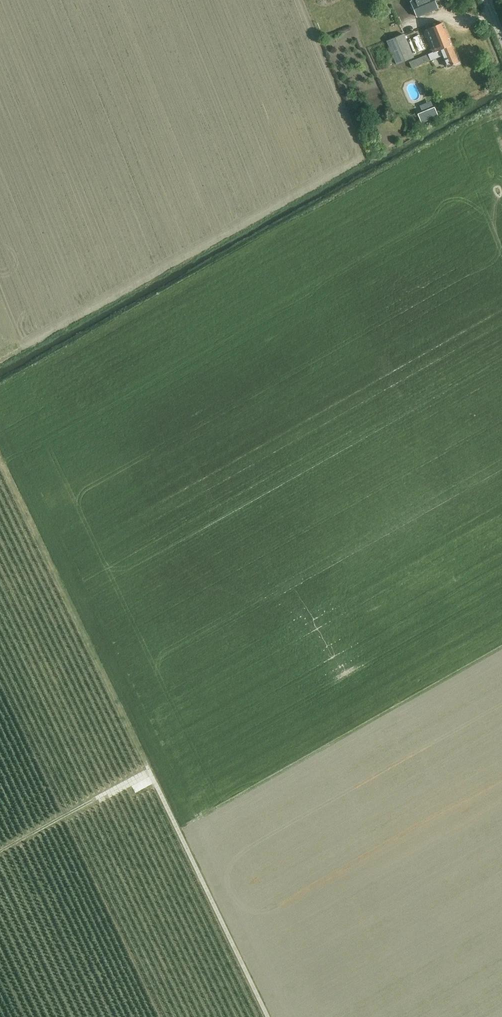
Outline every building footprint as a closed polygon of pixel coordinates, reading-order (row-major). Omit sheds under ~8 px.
[(417,16),(436,8),(432,0),(426,0),(413,5),(417,16)] [(447,67),(457,63),(450,45),(451,45),(442,23),(424,30),(433,52),(409,62),(411,68),(442,55),(447,67)] [(386,41),(396,64),(413,57),(403,34),(386,41)]
